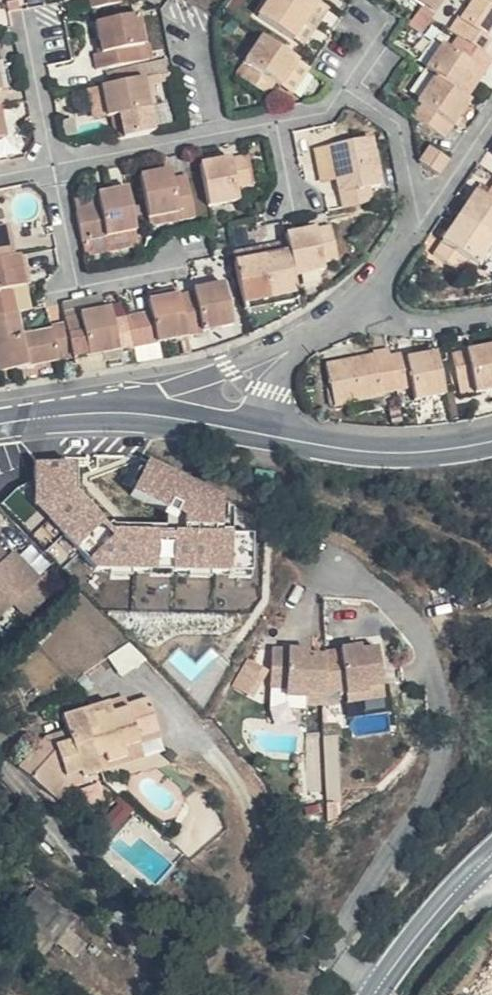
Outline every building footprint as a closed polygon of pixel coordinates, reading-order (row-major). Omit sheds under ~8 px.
[(322,0),(306,0),(302,5),(295,1),(279,24),(322,53),(347,16),(322,0)] [(467,0),(429,0),(455,17),(467,0)] [(148,40),(141,8),(100,17),(105,47),(98,48),(103,65),(146,56),(142,42),(148,40)] [(491,52),(491,13),(482,28),(487,31),(479,44),(491,52)] [(301,59),(265,34),(247,60),(252,63),(244,75),(271,93),(279,82),(283,84),(301,59)] [(444,76),(450,79),(479,99),(491,79),(491,52),(479,44),(470,57),(463,51),(444,76)] [(178,66),(175,52),(151,56),(152,61),(153,71),(165,69),(178,66)] [(311,66),(301,59),(283,84),(295,92),(311,67),(311,66)] [(153,71),(152,61),(104,70),(106,80),(149,72),(153,71)] [(149,72),(151,86),(167,83),(165,69),(153,71),(149,72)] [(151,86),(149,72),(106,80),(111,110),(125,108),(131,134),(159,128),(151,86)] [(444,76),(444,75),(427,101),(433,105),(450,79),(444,76)] [(488,105),(486,103),(479,99),(450,79),(433,105),(425,117),(462,142),(488,105)] [(479,99),(486,103),(491,93),(491,79),(479,99)] [(106,80),(94,82),(99,112),(111,110),(106,80)] [(0,136),(0,150),(2,161),(11,160),(6,135),(0,136)] [(392,199),(381,137),(340,145),(345,178),(349,206),(392,199)] [(452,157),(433,144),(422,159),(441,172),(452,157)] [(345,178),(340,145),(326,147),(330,181),(345,178)] [(260,181),(255,151),(208,159),(216,204),(247,197),(245,183),(260,181)] [(179,176),(177,167),(149,172),(159,224),(201,215),(193,173),(179,176)] [(143,230),(136,186),(103,192),(105,206),(83,210),(89,240),(143,230)] [(103,192),(81,196),(83,210),(105,206),(103,192)] [(21,254),(15,225),(5,227),(0,205),(0,258),(21,254)] [(482,225),(491,232),(491,211),(482,225)] [(482,225),(457,263),(482,280),(491,268),(491,269),(491,232),(482,225)] [(290,235),(293,249),(299,281),(326,275),(325,266),(341,263),(333,226),(290,235)] [(290,235),(235,245),(236,257),(260,253),(293,249),(290,235)] [(300,291),(299,281),(293,249),(260,253),(262,267),(239,270),(244,302),(244,303),(300,291)] [(37,251),(30,253),(34,280),(42,279),(37,251)] [(0,258),(0,316),(24,311),(39,309),(34,280),(30,253),(21,254),(0,258)] [(262,267),(260,253),(236,257),(239,270),(262,267)] [(188,296),(197,337),(210,335),(210,331),(239,325),(231,283),(199,288),(200,293),(188,296)] [(186,288),(160,294),(162,301),(188,296),(186,288)] [(136,318),(141,348),(197,337),(188,296),(162,301),(163,312),(136,318)] [(118,306),(75,315),(77,323),(82,354),(83,360),(141,348),(136,318),(121,320),(118,306)] [(77,323),(63,324),(64,332),(28,338),(24,311),(0,316),(0,334),(7,370),(69,361),(68,355),(82,354),(77,323)] [(420,397),(413,365),(412,359),(396,362),(396,366),(350,375),(357,416),(403,407),(402,400),(420,397)] [(477,364),(484,394),(491,393),(491,361),(477,364)] [(413,365),(420,397),(421,402),(435,399),(439,411),(470,405),(460,364),(432,370),(431,362),(413,365)] [(74,536),(102,562),(126,537),(141,520),(112,495),(74,536)] [(134,545),(126,537),(102,562),(110,570),(134,545)] [(0,545),(0,610),(2,612),(16,598),(39,575),(15,552),(11,556),(0,545)] [(53,589),(39,575),(16,598),(30,612),(53,589)] [(358,647),(350,650),(353,658),(361,655),(358,647)] [(325,665),(326,700),(351,694),(352,699),(372,693),(372,690),(391,686),(380,649),(361,655),(353,658),(350,650),(340,652),(340,660),(325,665)] [(326,700),(325,665),(308,665),(298,665),(298,657),(271,657),(270,696),(288,697),(288,703),(308,704),(308,700),(326,700)] [(372,693),(352,699),(355,709),(394,697),(391,686),(372,690),(372,693)] [(308,704),(288,703),(287,715),(326,715),(326,700),(308,700),(308,704)] [(114,711),(100,716),(68,729),(73,743),(78,753),(60,762),(63,764),(35,796),(59,813),(71,794),(87,785),(90,790),(110,783),(108,774),(108,770),(107,764),(114,761),(116,770),(137,763),(134,756),(148,751),(145,740),(162,734),(151,701),(128,710),(130,716),(119,720),(114,711)] [(126,706),(114,711),(119,720),(130,716),(128,710),(126,706)] [(171,759),(162,734),(145,740),(148,751),(134,756),(137,763),(116,770),(118,777),(171,759)] [(23,788),(35,796),(63,764),(60,762),(78,753),(73,743),(54,749),(23,788)] [(108,774),(116,770),(114,761),(107,764),(108,770),(108,774)] [(93,797),(90,790),(87,785),(71,794),(59,813),(66,819),(82,801),(93,797)] [(25,901),(56,938),(75,922),(44,886),(25,901)]
